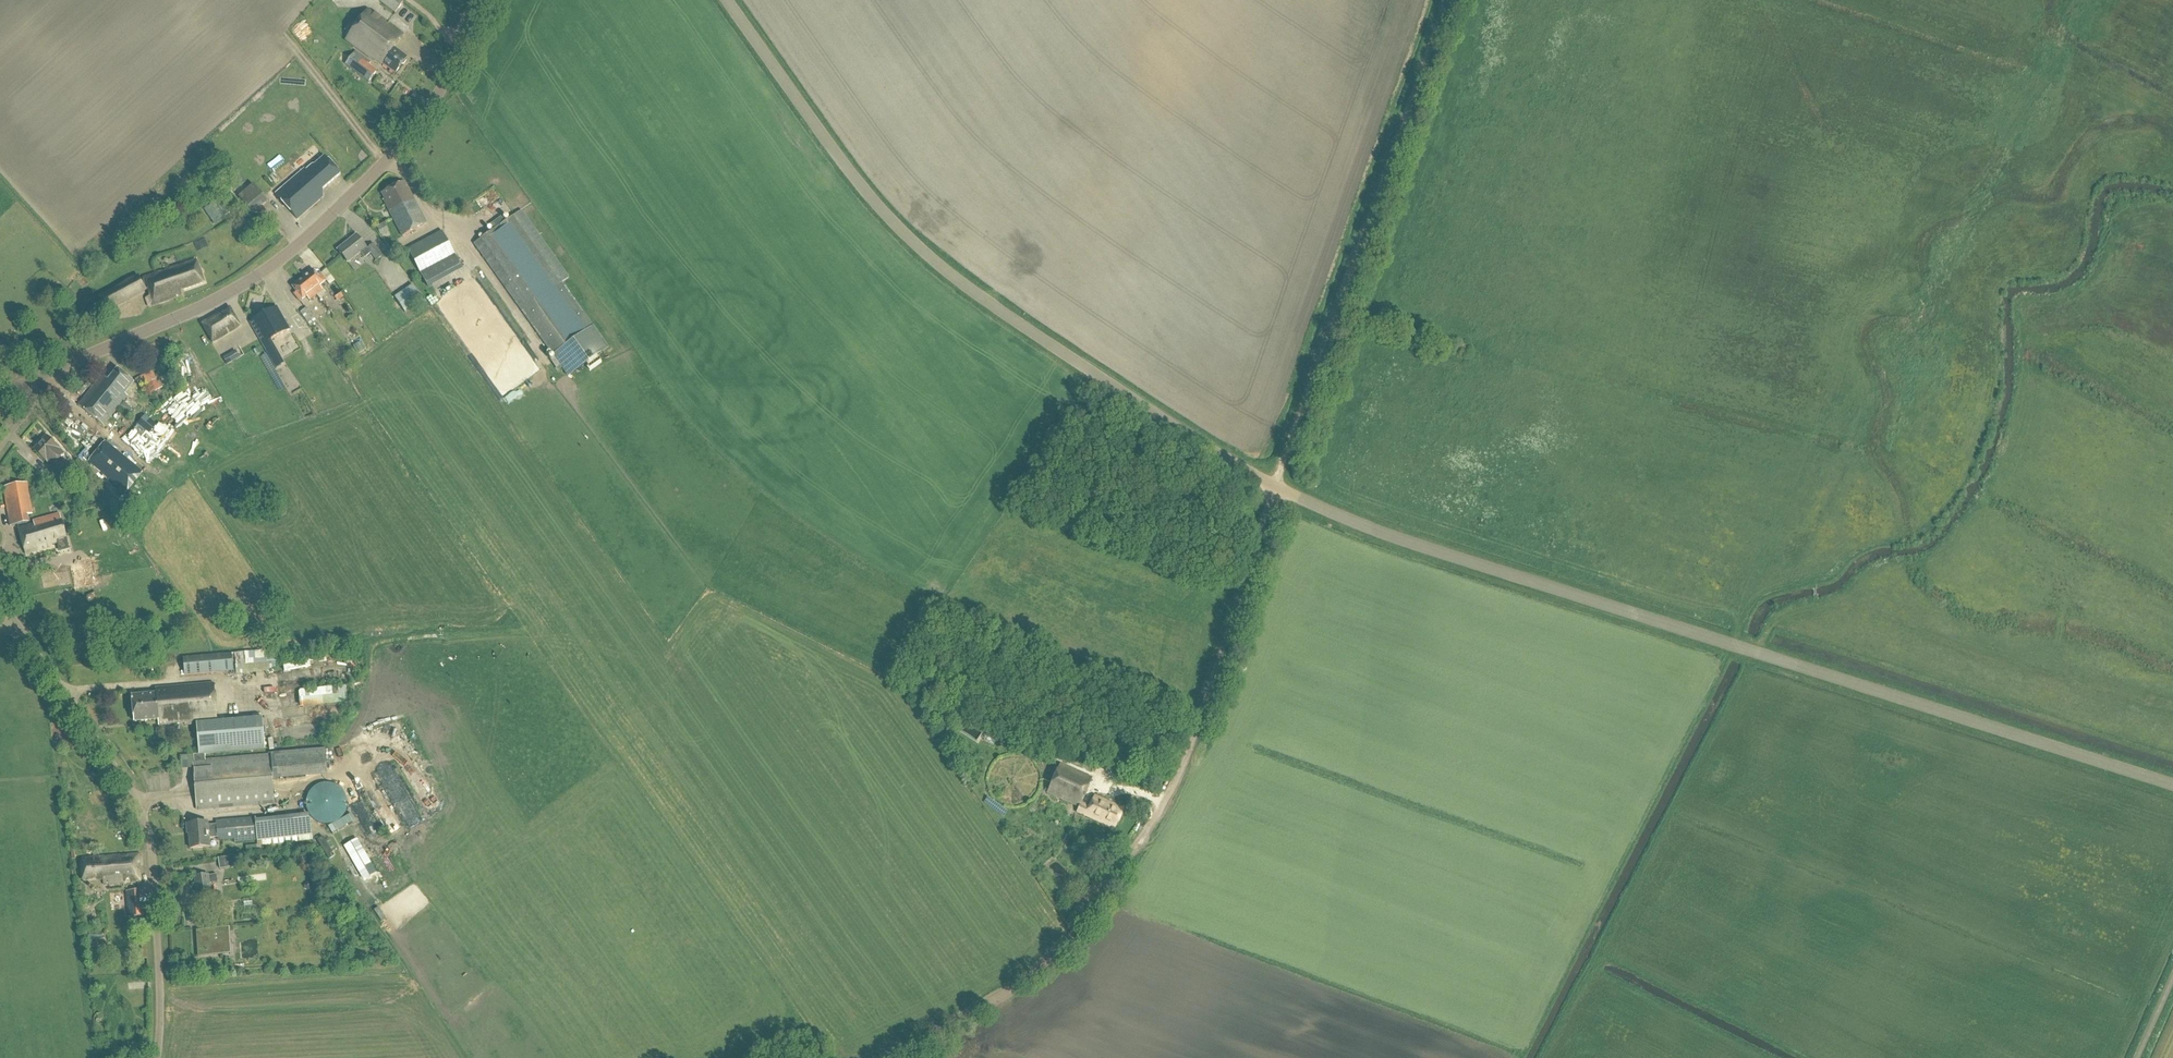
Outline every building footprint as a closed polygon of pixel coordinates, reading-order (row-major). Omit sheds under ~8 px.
[(395,14),(404,0),(380,0),(378,2),(395,14)] [(382,64),(396,74),(407,58),(394,49),(403,37),(368,11),(346,41),(381,67),(382,64)] [(269,48),(274,56),(284,48),(278,41),(269,48)] [(344,65),(368,82),(377,71),(353,53),(344,65)] [(276,195),(297,220),(324,198),(323,190),(341,175),(326,157),(315,166),(314,165),(307,171),(306,170),(276,195)] [(384,202),(403,237),(427,224),(405,182),(382,194),(386,201),(384,202)] [(238,197),(252,215),(267,201),(253,184),(238,197)] [(486,199),(477,207),(482,214),(492,206),(486,199)] [(495,206),(481,216),(486,224),(500,214),(495,206)] [(498,228),(474,245),(567,376),(607,347),(562,284),(564,282),(569,279),(568,278),(521,211),(505,223),(501,218),(494,223),(498,228)] [(442,232),(407,251),(420,274),(421,275),(455,256),(442,232)] [(356,234),(337,250),(347,263),(359,253),(363,258),(369,253),(367,249),(366,247),(356,234)] [(373,244),(367,249),(369,253),(375,261),(382,256),(373,244)] [(146,299),(150,308),(182,296),(181,292),(205,284),(196,261),(143,281),(150,298),(146,299)] [(303,279),(315,294),(322,288),(320,286),(326,281),(327,281),(326,280),(321,274),(317,277),(313,272),(303,279)] [(98,298),(107,312),(146,290),(137,275),(98,298)] [(331,277),(326,280),(327,281),(326,281),(329,286),(335,282),(331,277)] [(295,295),(301,302),(307,297),(308,299),(315,294),(303,279),(293,288),(297,293),(295,295)] [(349,284),(351,290),(359,287),(357,281),(349,284)] [(392,297),(403,312),(421,299),(410,284),(392,297)] [(341,294),(335,298),(337,302),(344,298),(341,294)] [(251,323),(264,346),(291,330),(278,307),(251,323)] [(300,312),(310,327),(317,322),(306,307),(300,312)] [(203,325),(214,344),(241,327),(230,308),(203,325)] [(224,360),(226,364),(236,359),(233,355),(224,360)] [(276,356),(270,359),(276,369),(282,365),(276,356)] [(505,383),(528,365),(524,359),(500,377),(505,383)] [(140,375),(144,384),(155,379),(151,370),(140,375)] [(102,377),(79,407),(103,427),(126,398),(124,396),(133,385),(118,372),(109,383),(102,377)] [(184,374),(182,377),(185,379),(178,386),(188,395),(196,386),(184,374)] [(175,445),(184,436),(174,427),(186,413),(182,410),(190,402),(185,397),(175,409),(173,407),(161,420),(160,418),(153,426),(175,445)] [(147,423),(124,446),(149,471),(172,449),(162,439),(162,438),(147,423)] [(47,437),(34,451),(48,463),(53,467),(65,454),(60,450),(61,450),(47,437)] [(104,443),(87,464),(125,495),(142,474),(104,443)] [(48,477),(62,489),(68,482),(55,469),(48,477)] [(26,483),(2,487),(10,527),(29,523),(27,516),(32,515),(26,483)] [(34,525),(18,529),(25,554),(50,547),(49,545),(56,543),(55,540),(56,540),(59,552),(69,549),(60,515),(34,521),(34,525)] [(58,568),(67,568),(67,554),(58,554),(58,568)] [(92,561),(71,564),(75,583),(103,578),(102,571),(94,572),(92,561)] [(272,651),(231,654),(232,677),(265,673),(272,668),(272,651)] [(168,668),(168,676),(181,675),(180,667),(168,668)] [(134,709),(216,701),(215,683),(156,688),(157,694),(132,696),(134,709)] [(297,691),(299,708),(348,703),(346,686),(297,691)] [(160,720),(161,724),(218,720),(216,701),(134,709),(135,722),(160,720)] [(196,722),(198,755),(264,750),(262,717),(196,722)] [(413,729),(369,745),(374,758),(385,754),(417,741),(413,729)] [(990,733),(987,739),(997,743),(1000,738),(990,733)] [(212,760),(192,762),(196,810),(273,803),(276,803),(276,792),(272,792),(271,782),(269,756),(212,760)] [(1039,767),(1049,771),(1052,765),(1042,760),(1039,767)] [(1077,813),(1115,830),(1124,810),(1094,797),(1089,808),(1081,804),(1092,780),(1060,765),(1047,793),(1079,808),(1077,813)] [(388,799),(397,795),(390,780),(381,784),(388,799)] [(322,785),(315,788),(310,793),(307,799),(306,807),(308,814),(313,819),(319,823),(326,824),(333,823),(340,819),(344,813),(346,806),(345,799),(341,792),(336,788),(329,785),(322,785)] [(295,838),(312,836),(310,815),(293,817),(295,838)] [(351,815),(329,827),(332,833),(355,821),(351,815)] [(388,818),(381,822),(390,837),(396,834),(388,818)] [(207,823),(186,825),(187,833),(189,833),(191,849),(209,848),(208,840),(220,839),(220,842),(237,841),(237,844),(258,842),(256,821),(256,820),(218,823),(219,826),(207,827),(207,823)] [(328,845),(323,837),(317,840),(329,860),(335,857),(332,853),(336,851),(331,843),(328,845)] [(346,851),(361,877),(374,869),(359,843),(355,845),(353,842),(347,845),(349,849),(346,851)] [(343,851),(337,854),(341,864),(348,861),(343,851)] [(103,881),(104,885),(139,882),(138,855),(82,859),(83,882),(103,881)] [(218,858),(219,869),(237,866),(236,855),(218,858)] [(216,876),(208,877),(208,875),(194,877),(196,894),(211,892),(210,885),(217,884),(216,876)] [(139,904),(127,904),(128,917),(140,916),(139,904)] [(227,931),(196,931),(196,957),(227,957),(227,931)]
